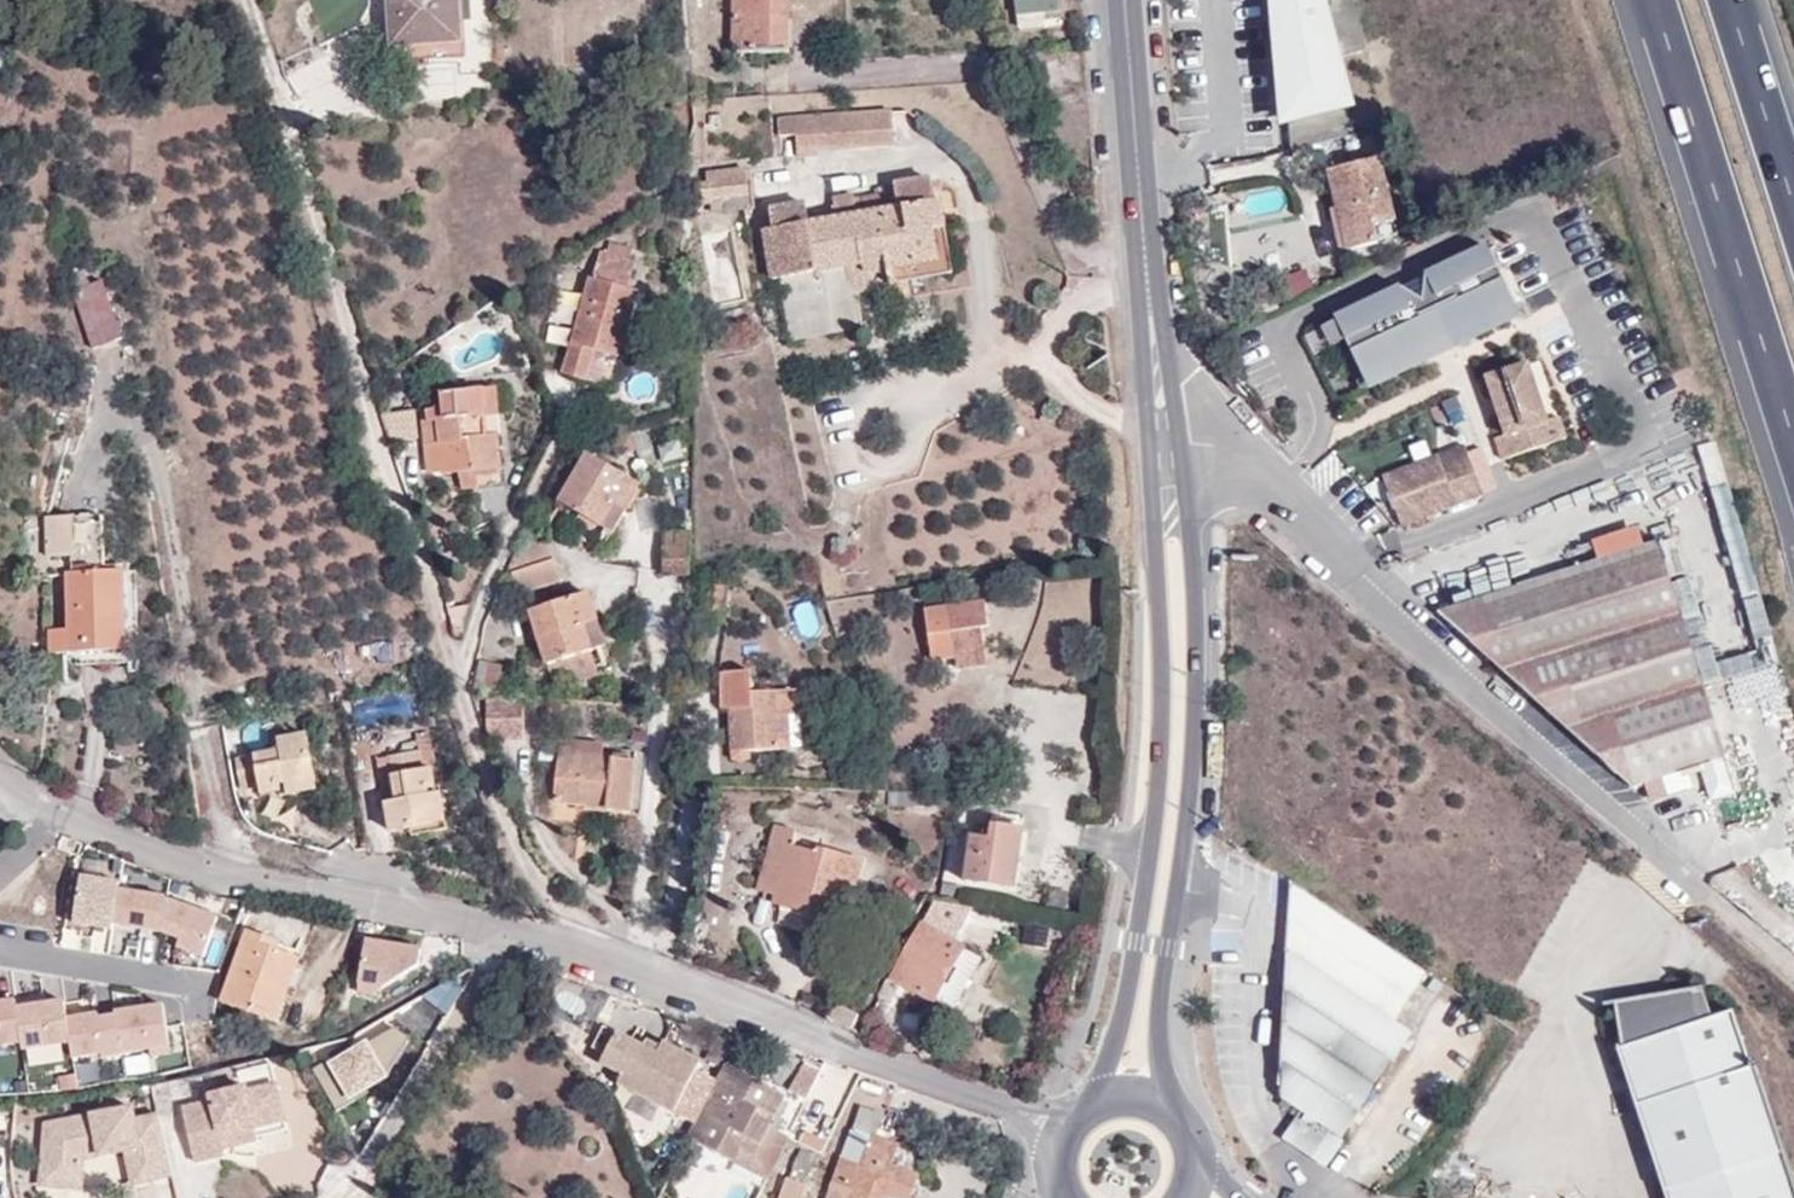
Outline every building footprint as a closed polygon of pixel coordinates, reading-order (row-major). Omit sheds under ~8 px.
[(396,46),(433,44),(462,42),(459,0),(393,0),(396,46)] [(734,51),(780,51),(780,18),(760,17),(760,0),(734,0),(734,51)] [(789,18),(789,0),(760,0),(760,17),(780,18),(789,18)] [(1055,0),(1016,0),(1018,27),(1043,26),(1043,13),(1056,11),(1055,0)] [(1292,146),(1355,129),(1348,102),(1351,101),(1339,54),(1366,47),(1354,0),(1279,0),(1279,9),(1285,25),(1281,26),(1288,116),(1291,116),(1292,146)] [(780,18),(780,51),(791,52),(791,19),(789,18),(780,18)] [(433,44),(396,46),(398,61),(434,59),(433,44)] [(1067,50),(1043,51),(1043,65),(1067,64),(1067,50)] [(893,112),(868,113),(870,145),(894,144),(893,112)] [(870,145),(868,113),(818,117),(821,149),(870,145)] [(821,149),(818,117),(779,119),(781,136),(796,134),(798,150),(821,149)] [(724,129),(724,118),(709,118),(709,129),(724,129)] [(1374,224),(1394,220),(1381,162),(1328,174),(1347,249),(1378,241),(1378,240),(1374,224)] [(691,214),(751,209),(747,170),(708,173),(709,193),(690,195),(691,214)] [(931,177),(894,185),(898,205),(884,208),(856,213),(810,221),(806,202),(759,211),(773,287),(782,286),(791,339),(858,327),(852,294),(872,290),(869,275),(892,271),(940,262),(937,239),(935,229),(946,227),(941,202),(936,203),(931,177)] [(898,205),(894,185),(881,188),(882,193),(884,208),(898,205)] [(1239,267),(1310,253),(1297,187),(1226,200),(1239,267)] [(884,208),(882,193),(854,199),(856,213),(884,208)] [(1398,235),(1394,220),(1374,224),(1378,240),(1398,235)] [(948,237),(937,239),(940,262),(892,271),(894,282),(954,271),(948,237)] [(597,351),(619,358),(638,290),(630,288),(637,261),(630,258),(633,248),(611,242),(609,252),(601,250),(593,278),(589,278),(563,373),(589,381),(597,351)] [(1335,320),(1363,381),(1430,350),(1425,341),(1448,331),(1453,340),(1516,311),(1488,250),(1335,320)] [(108,282),(79,292),(98,349),(127,339),(108,282)] [(1430,350),(1453,340),(1448,331),(1425,341),(1430,350)] [(611,387),(619,358),(597,351),(589,381),(611,387)] [(1538,425),(1549,422),(1530,362),(1489,375),(1498,405),(1501,413),(1508,434),(1497,438),(1504,458),(1544,445),(1538,425)] [(478,472),(502,470),(504,470),(497,390),(443,394),(442,407),(429,408),(429,421),(423,421),(428,477),(455,475),(457,492),(480,490),(480,489),(478,472)] [(1538,425),(1544,445),(1565,440),(1559,420),(1549,422),(1538,425)] [(646,435),(632,440),(644,469),(657,464),(646,435)] [(1443,464),(1470,453),(1466,445),(1439,456),(1443,464)] [(1485,493),(1470,453),(1443,464),(1439,456),(1438,455),(1385,476),(1404,525),(1485,493)] [(641,485),(588,455),(561,502),(613,533),(641,485)] [(503,487),(502,470),(478,472),(480,489),(503,487)] [(103,516),(73,517),(73,555),(49,555),(50,575),(69,575),(69,573),(105,573),(103,516)] [(73,555),(73,517),(47,518),(49,555),(73,555)] [(547,532),(531,522),(519,547),(553,553),(547,532)] [(1597,560),(1644,545),(1637,526),(1592,541),(1597,560)] [(690,576),(691,533),(666,532),(664,576),(690,576)] [(1680,773),(1700,767),(1727,758),(1658,541),(1644,545),(1597,560),(1438,612),(1632,788),(1644,784),(1680,773)] [(519,547),(510,566),(520,595),(561,583),(553,553),(519,547)] [(124,572),(105,573),(69,573),(69,575),(70,631),(51,632),(53,652),(76,651),(126,649),(124,572)] [(136,572),(124,572),(126,649),(76,651),(77,665),(139,662),(136,572)] [(548,667),(591,653),(606,648),(590,593),(530,612),(548,667)] [(985,602),(926,611),(932,661),(956,658),(958,670),(986,665),(982,628),(988,627),(985,602)] [(599,676),(591,653),(548,667),(555,689),(599,676)] [(511,669),(481,661),(475,689),(506,694),(511,669)] [(749,751),(780,749),(778,716),(802,715),(801,690),(751,692),(752,671),(722,673),(724,709),(731,709),(732,759),(740,762),(745,762),(750,758),(749,751)] [(525,741),(525,700),(487,700),(487,741),(525,741)] [(778,716),(780,749),(804,748),(802,715),(778,716)] [(647,743),(648,734),(632,733),(633,743),(647,743)] [(286,786),(317,781),(308,734),(278,740),(280,751),(235,759),(241,792),(259,788),(260,796),(287,792),(286,786)] [(420,752),(422,752),(425,770),(433,769),(439,768),(433,735),(417,737),(420,752)] [(604,759),(605,745),(563,740),(557,804),(604,809),(604,811),(632,814),(636,762),(604,759)] [(389,833),(414,829),(439,825),(434,796),(429,797),(428,792),(437,790),(433,769),(425,770),(422,752),(420,752),(389,757),(391,774),(396,802),(385,804),(389,833)] [(380,776),(391,774),(389,757),(377,759),(380,776)] [(1727,758),(1700,767),(1711,800),(1737,792),(1727,758)] [(1685,791),(1680,773),(1644,784),(1651,802),(1685,791)] [(319,792),(317,781),(286,786),(287,792),(288,796),(319,792)] [(949,792),(889,791),(890,806),(948,807),(949,792)] [(439,825),(414,829),(415,837),(448,831),(442,794),(434,796),(439,825)] [(1022,830),(992,826),(991,839),(971,837),(966,880),(1014,888),(1022,830)] [(773,905),(811,915),(813,910),(843,919),(852,888),(857,890),(864,861),(818,848),(816,853),(792,847),(796,833),(774,827),(757,891),(775,897),(773,905)] [(118,883),(79,877),(71,925),(110,931),(111,926),(117,890),(118,883)] [(962,887),(943,883),(940,896),(960,900),(962,887)] [(1292,886),(1288,953),(1293,955),(1324,907),(1292,886)] [(117,890),(111,926),(158,934),(164,899),(164,898),(117,890)] [(179,941),(175,950),(202,960),(217,919),(164,899),(158,934),(179,941)] [(956,942),(972,909),(935,904),(925,925),(919,923),(890,979),(900,984),(936,1004),(965,950),(966,947),(956,942)] [(1396,1025),(1428,976),(1324,907),(1293,955),(1288,953),(1280,1098),(1301,1113),(1288,1132),(1331,1162),(1344,1143),(1341,1139),(1411,1035),(1396,1025)] [(221,1003),(277,1025),(284,1004),(278,1002),(286,978),(293,981),(301,960),(279,951),(281,943),(247,931),(221,1003)] [(421,951),(366,942),(358,993),(372,995),(419,967),(421,951)] [(980,958),(965,950),(936,1004),(950,1012),(980,958)] [(1655,982),(1649,987),(1649,992),(1633,996),(1631,987),(1603,993),(1610,1037),(1605,1039),(1662,1197),(1793,1197),(1793,1186),(1745,1051),(1741,1053),(1721,997),(1697,1006),(1685,975),(1655,982)] [(284,1004),(293,981),(286,978),(278,1002),(284,1004)] [(890,979),(880,998),(890,1005),(900,984),(890,979)] [(1649,987),(1655,982),(1631,987),(1633,996),(1649,992),(1649,987)] [(0,1003),(0,1046),(20,1043),(15,1010),(13,1001),(0,1003)] [(21,1050),(69,1043),(65,1019),(62,1002),(15,1010),(20,1043),(21,1050)] [(113,1016),(113,1017),(119,1056),(148,1052),(149,1057),(168,1054),(162,1006),(113,1013),(113,1016)] [(836,1022),(844,1027),(850,1013),(842,1009),(836,1022)] [(101,1059),(119,1056),(113,1017),(96,1020),(96,1015),(65,1019),(69,1043),(71,1059),(100,1054),(101,1059)] [(605,1018),(592,1045),(605,1051),(618,1024),(605,1018)] [(658,1045),(618,1024),(605,1051),(603,1056),(623,1067),(619,1075),(675,1103),(701,1052),(665,1033),(658,1045)] [(407,1035),(391,1025),(329,1061),(327,1057),(309,1067),(333,1108),(351,1098),(349,1094),(382,1074),(407,1035)] [(739,1146),(773,1164),(803,1104),(725,1062),(688,1134),(733,1159),(739,1146)] [(219,1149),(257,1139),(255,1134),(253,1128),(282,1120),(272,1083),(247,1090),(245,1083),(203,1095),(205,1101),(179,1109),(195,1164),(221,1155),(219,1149)] [(135,1114),(49,1129),(44,1179),(85,1183),(86,1161),(131,1157),(149,1156),(154,1184),(173,1179),(158,1119),(137,1122),(135,1114)] [(255,1134),(284,1126),(282,1120),(253,1128),(255,1134)] [(874,1135),(853,1127),(841,1157),(862,1166),(874,1135)] [(899,1144),(874,1135),(862,1166),(841,1157),(832,1181),(841,1186),(839,1192),(832,1190),(829,1197),(891,1197),(892,1197),(894,1197),(911,1197),(919,1176),(892,1165),(899,1144)] [(815,1155),(800,1149),(789,1178),(804,1184),(815,1155)] [(131,1157),(136,1188),(154,1184),(149,1156),(131,1157)] [(808,1186),(804,1184),(789,1178),(781,1197),(804,1197),(808,1186)] [(43,1190),(84,1193),(85,1183),(44,1179),(43,1190)]
